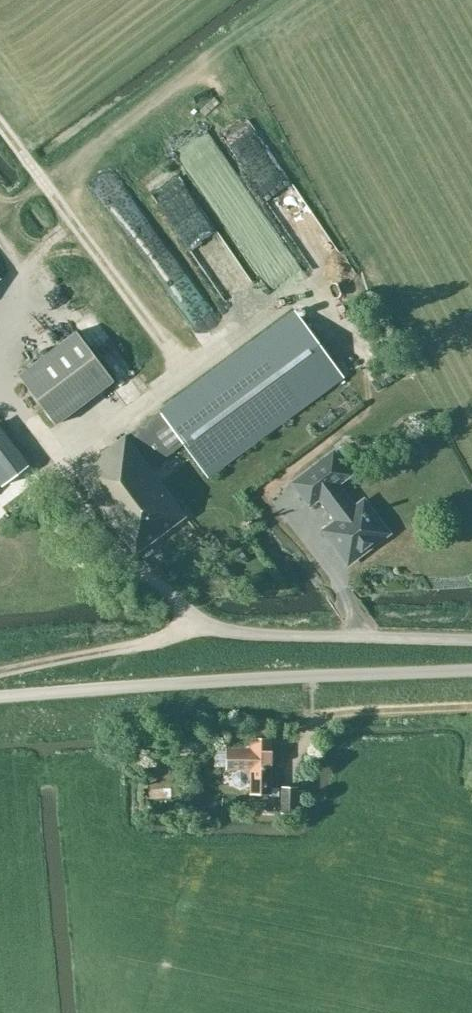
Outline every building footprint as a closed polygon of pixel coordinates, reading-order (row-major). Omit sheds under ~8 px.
[(151,469),(183,445),(208,478),(344,379),(294,311),(158,411),(159,412),(126,436),(126,435),(76,475),(135,555),(186,517),(151,469)] [(55,425),(114,381),(77,332),(18,376),(55,425)] [(1,488),(29,467),(0,429),(0,486),(1,488)] [(353,507),(336,484),(349,474),(332,452),(292,483),(308,505),(318,497),(335,520),(322,531),(332,544),(337,540),(352,560),(387,533),(375,517),(369,520),(357,504),(353,507)] [(247,780),(250,780),(250,794),(270,794),(270,797),(279,797),(280,788),(271,788),(272,739),(250,738),(250,750),(226,749),(226,770),(240,770),(240,773),(235,775),(233,780),(235,785),(240,787),(244,785),(247,780)] [(297,814),(297,788),(281,787),(282,813),(297,814)]
